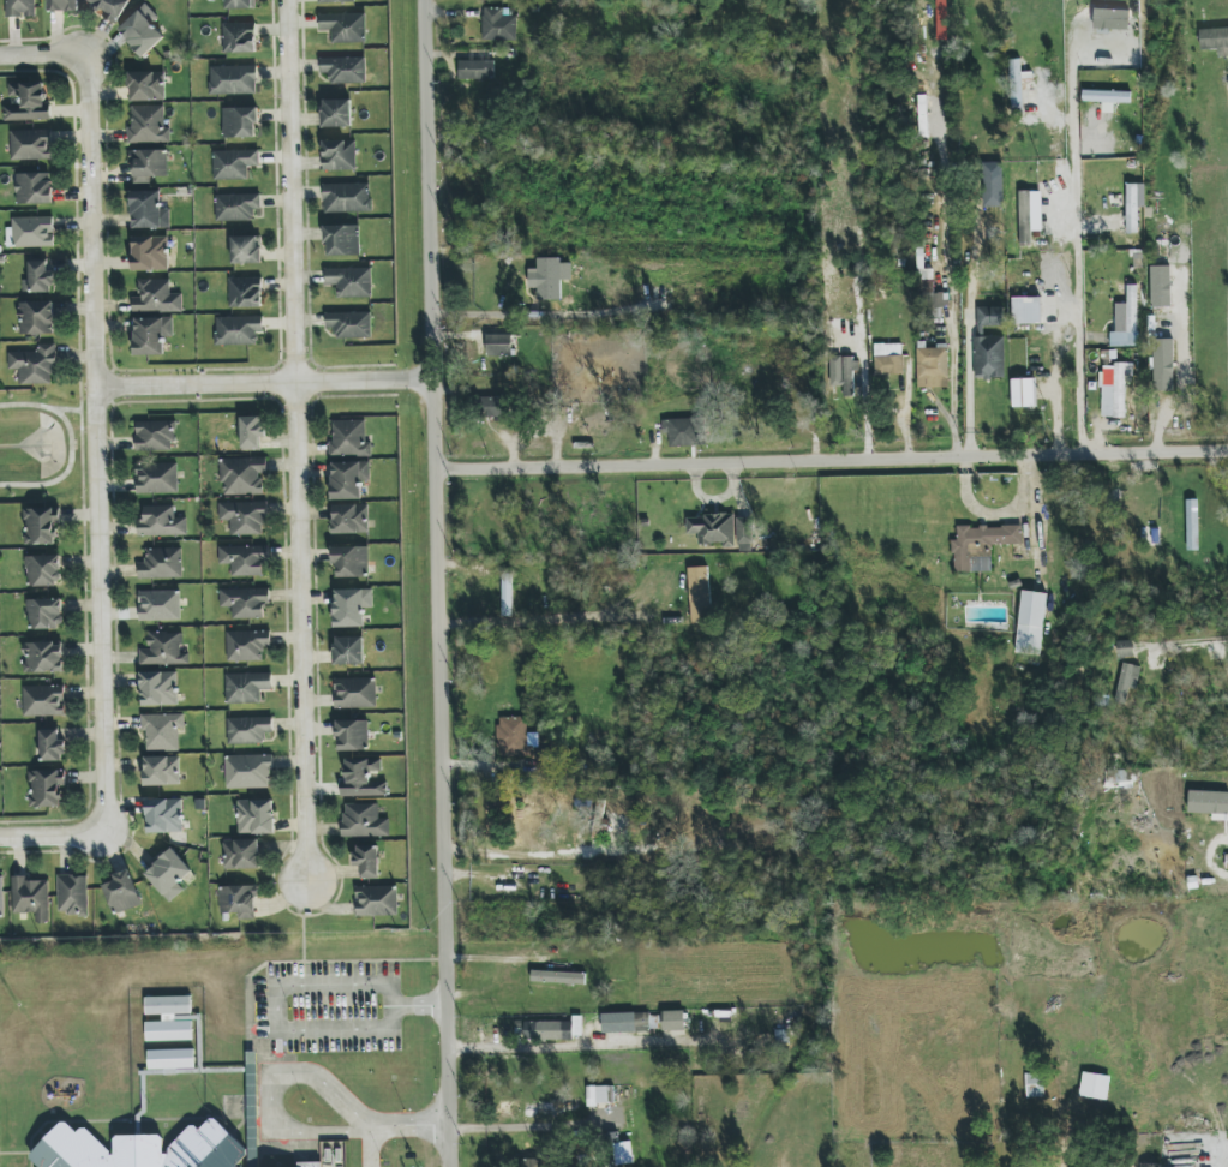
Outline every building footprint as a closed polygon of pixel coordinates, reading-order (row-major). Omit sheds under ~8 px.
[(6,17),(36,16),(35,0),(6,0),(6,17)] [(78,12),(78,0),(49,0),(49,11),(78,12)] [(88,3),(105,12),(103,16),(117,24),(130,0),(89,0),(88,3)] [(226,9),(256,9),(256,0),(226,0),(226,9)] [(118,30),(143,58),(165,38),(152,24),(159,18),(146,4),(118,30)] [(1130,10),(1094,9),(1093,29),(1129,30),(1130,10)] [(517,10),(483,10),(482,40),(517,41),(517,10)] [(366,43),(365,13),(319,14),(320,30),(331,30),(331,43),(366,43)] [(224,53),(257,53),(257,23),(223,23),(224,53)] [(1218,49),(1218,57),(1227,56),(1227,28),(1199,29),(1200,50),(1218,49)] [(320,58),(321,74),(330,73),(330,84),(365,83),(365,57),(320,58)] [(1021,59),(1009,60),(1011,108),(1023,108),(1022,81),(1032,81),(1032,72),(1021,72),(1021,59)] [(494,60),(458,61),(459,79),(494,79),(494,60)] [(257,95),(257,67),(210,66),(210,94),(257,95)] [(166,72),(130,72),(129,101),(165,102),(166,72)] [(45,83),(9,83),(10,96),(20,96),(21,104),(5,105),(5,121),(51,121),(51,100),(45,101),(45,83)] [(1131,103),(1131,92),(1082,90),(1082,102),(1103,102),(1103,113),(1113,113),(1114,103),(1131,103)] [(351,99),(322,100),(323,128),(352,127),(351,99)] [(131,107),(132,129),(128,129),(128,143),(170,143),(170,127),(164,127),(164,106),(131,107)] [(224,138),(258,137),(257,107),(223,108),(224,138)] [(53,159),(52,130),(11,131),(12,160),(53,159)] [(323,171),(356,170),(356,141),(323,141),(323,171)] [(167,150),(132,150),(132,184),(151,183),(151,177),(168,177),(167,150)] [(214,180),(250,180),(250,167),(260,167),(259,150),(213,151),(214,180)] [(1003,207),(1003,162),(981,163),(982,207),(1003,207)] [(17,204),(52,204),(52,173),(16,174),(17,204)] [(324,212),(371,212),(370,183),(324,184),(324,212)] [(1126,233),(1137,233),(1138,184),(1127,184),(1126,233)] [(170,228),(170,209),(161,209),(161,191),(132,191),(132,228),(170,228)] [(1042,191),(1019,191),(1018,245),(1031,246),(1031,231),(1041,231),(1042,191)] [(217,221),(253,220),(252,209),(261,209),(261,194),(216,195),(217,221)] [(55,247),(54,217),(12,218),(13,248),(55,247)] [(325,226),(326,256),(360,255),(360,226),(325,226)] [(133,271),(169,270),(168,236),(132,237),(133,271)] [(232,236),(232,264),(262,264),(262,236),(232,236)] [(560,258),(537,258),(538,300),(561,300),(560,258)] [(48,261),(29,261),(30,280),(22,280),(23,293),(54,292),(54,272),(48,272),(48,261)] [(1170,266),(1151,266),(1152,307),(1171,307),(1170,266)] [(371,297),(371,268),(325,269),(325,285),(337,285),(337,298),(371,297)] [(263,278),(230,277),(229,307),(262,308),(263,278)] [(182,312),(182,294),(170,294),(170,279),(139,279),(139,297),(133,297),(133,312),(182,312)] [(1137,285),(1126,285),(1126,304),(1115,304),(1116,332),(1110,332),(1111,347),(1138,346),(1137,285)] [(1012,297),(1013,324),(1041,324),(1040,297),(1012,297)] [(19,303),(20,335),(55,334),(54,302),(19,303)] [(1004,326),(1003,306),(979,307),(979,327),(1004,326)] [(326,313),(326,330),(336,329),(337,338),(371,338),(371,312),(326,313)] [(257,345),(257,332),(263,332),(263,316),(216,317),(216,346),(257,345)] [(165,355),(164,337),(173,337),(173,318),(134,319),(135,356),(165,355)] [(512,335),(487,335),(487,356),(512,357),(512,335)] [(1004,336),(974,337),(974,379),(1005,378),(1004,336)] [(1174,339),(1154,339),(1153,391),(1173,391),(1174,339)] [(902,344),(874,344),(875,375),(903,374),(902,344)] [(9,352),(9,370),(19,370),(19,385),(55,385),(55,345),(38,345),(38,352),(9,352)] [(917,388),(948,387),(948,348),(917,349),(917,388)] [(831,386),(844,386),(844,397),(855,396),(854,371),(860,371),(859,357),(831,358),(831,386)] [(1133,365),(1102,364),(1101,417),(1125,418),(1125,382),(1133,382),(1133,365)] [(1038,407),(1036,378),(1011,380),(1013,408),(1038,407)] [(480,398),(481,419),(510,417),(509,396),(480,398)] [(260,450),(260,438),(266,438),(266,416),(241,417),(241,450),(260,450)] [(662,435),(669,435),(669,447),(701,446),(701,419),(662,420),(662,435)] [(333,420),(333,442),(329,442),(329,457),(372,456),(371,442),(366,442),(366,420),(333,420)] [(136,451),(174,452),(174,422),(136,421),(136,451)] [(221,495),(262,494),(262,474),(266,474),(266,458),(221,459),(221,495)] [(361,500),(362,481),(370,481),(370,463),(332,462),(331,499),(361,500)] [(136,494),(178,493),(177,463),(136,464),(136,494)] [(1199,550),(1198,499),(1187,500),(1187,550),(1199,550)] [(265,502),(219,503),(219,521),(230,521),(230,536),(266,535),(265,502)] [(368,505),(333,504),(332,533),(368,534),(368,505)] [(174,506),(139,507),(140,537),(187,536),(187,518),(175,518),(174,506)] [(25,509),(26,545),(58,544),(57,508),(25,509)] [(734,515),(686,516),(687,534),(698,534),(699,544),(724,544),(724,548),(735,548),(734,515)] [(753,544),(752,518),(737,518),(738,544),(753,544)] [(1022,544),(1022,526),(957,527),(957,540),(952,540),(953,572),(991,571),(990,545),(1022,544)] [(267,576),(266,546),(219,547),(219,565),(231,565),(231,577),(267,576)] [(337,578),(368,577),(368,547),(332,547),(332,565),(337,565),(337,578)] [(145,549),(146,563),(138,563),(139,579),(183,578),(182,548),(145,549)] [(29,587),(61,586),(60,555),(28,557),(29,587)] [(690,622),(710,621),(709,567),(688,568),(690,622)] [(503,617),(512,616),(511,574),(501,574),(503,617)] [(264,618),(263,605),(270,605),(270,589),(220,590),(221,608),(232,607),(232,619),(264,618)] [(364,608),(373,608),(373,589),(334,590),(334,628),(364,627),(364,608)] [(139,621),(181,620),(180,590),(139,591),(139,621)] [(1045,593),(1020,591),(1017,654),(1042,655),(1045,593)] [(62,628),(63,600),(31,599),(30,628),(62,628)] [(227,662),(264,661),(264,647),(271,647),(271,631),(227,632),(227,662)] [(140,665),(189,664),(189,653),(182,653),(182,633),(148,633),(149,649),(140,650),(140,665)] [(334,665),(364,665),(364,637),(334,637),(334,665)] [(1117,641),(1118,658),(1134,657),(1134,641),(1117,641)] [(23,644),(24,673),(64,672),(63,642),(23,644)] [(1141,666),(1121,663),(1116,703),(1126,705),(1128,689),(1137,690),(1141,666)] [(178,706),(177,671),(141,672),(142,707),(178,706)] [(226,674),(227,704),(262,703),(261,690),(273,690),(272,673),(226,674)] [(334,709),(376,708),(375,678),(334,679),(334,709)] [(65,686),(23,687),(24,716),(65,716),(65,686)] [(147,751),(179,750),(179,728),(184,728),(184,714),(141,715),(141,731),(147,731),(147,751)] [(273,717),(227,719),(228,744),(264,743),(264,733),(273,732),(273,717)] [(497,717),(499,757),(536,755),(536,734),(527,734),(526,717),(497,717)] [(337,751),(368,751),(368,721),(337,721),(337,751)] [(59,730),(41,730),(41,761),(65,761),(65,740),(59,741),(59,730)] [(272,788),(271,755),(227,756),(227,789),(272,788)] [(145,786),(181,785),(180,757),(144,757),(145,786)] [(343,797),(387,796),(387,782),(370,782),(370,773),(381,773),(381,759),(342,760),(343,797)] [(1115,795),(1135,794),(1134,769),(1105,771),(1105,785),(1114,784),(1115,795)] [(61,808),(62,771),(31,770),(30,807),(61,808)] [(1189,791),(1188,813),(1227,814),(1227,792),(1189,791)] [(148,834),(184,832),(182,799),(146,800),(148,834)] [(238,801),(239,834),(275,834),(274,800),(238,801)] [(389,819),(379,819),(379,804),(343,804),(343,838),(390,836),(389,819)] [(260,869),(260,840),(224,840),(224,870),(260,869)] [(361,866),(361,879),(379,879),(379,846),(355,846),(355,866),(361,866)] [(192,873),(175,850),(145,871),(167,903),(184,891),(178,883),(192,873)] [(142,905),(130,869),(113,874),(115,882),(103,885),(113,915),(142,905)] [(49,922),(48,881),(28,882),(28,876),(12,877),(13,913),(35,913),(36,923),(49,922)] [(58,915),(88,915),(87,876),(58,876),(58,915)] [(238,913),(239,920),(257,919),(256,886),(220,887),(221,914),(238,913)] [(356,917),(398,916),(397,886),(356,887),(356,917)] [(531,982),(585,985),(585,973),(531,971),(531,982)] [(145,997),(146,1015),(162,1015),(162,1021),(146,1022),(147,1042),(193,1040),(192,1021),(184,1021),(183,1015),(192,1015),(191,996),(145,997)] [(662,1012),(663,1031),(685,1030),(684,1011),(662,1012)] [(602,1033),(650,1031),(650,1012),(602,1014),(602,1033)] [(582,1039),(582,1016),(572,1016),(572,1021),(525,1022),(525,1040),(582,1039)] [(149,1070),(195,1069),(195,1049),(148,1051),(149,1070)] [(1079,1096),(1107,1100),(1111,1076),(1083,1072),(1079,1096)] [(1045,1097),(1044,1074),(1026,1074),(1027,1098),(1045,1097)] [(614,1104),(614,1086),(586,1087),(586,1105),(614,1104)] [(234,1163),(237,1166),(38,1166),(25,1154),(61,1117),(74,1131),(82,1124),(112,1153),(110,1133),(161,1133),(162,1153),(191,1123),(197,1130),(210,1114),(248,1150),(234,1163)] [(617,1143),(616,1138),(609,1139),(612,1166),(633,1164),(631,1142),(617,1143)] [(543,1159),(519,1160),(519,1166),(544,1166),(543,1159)]
